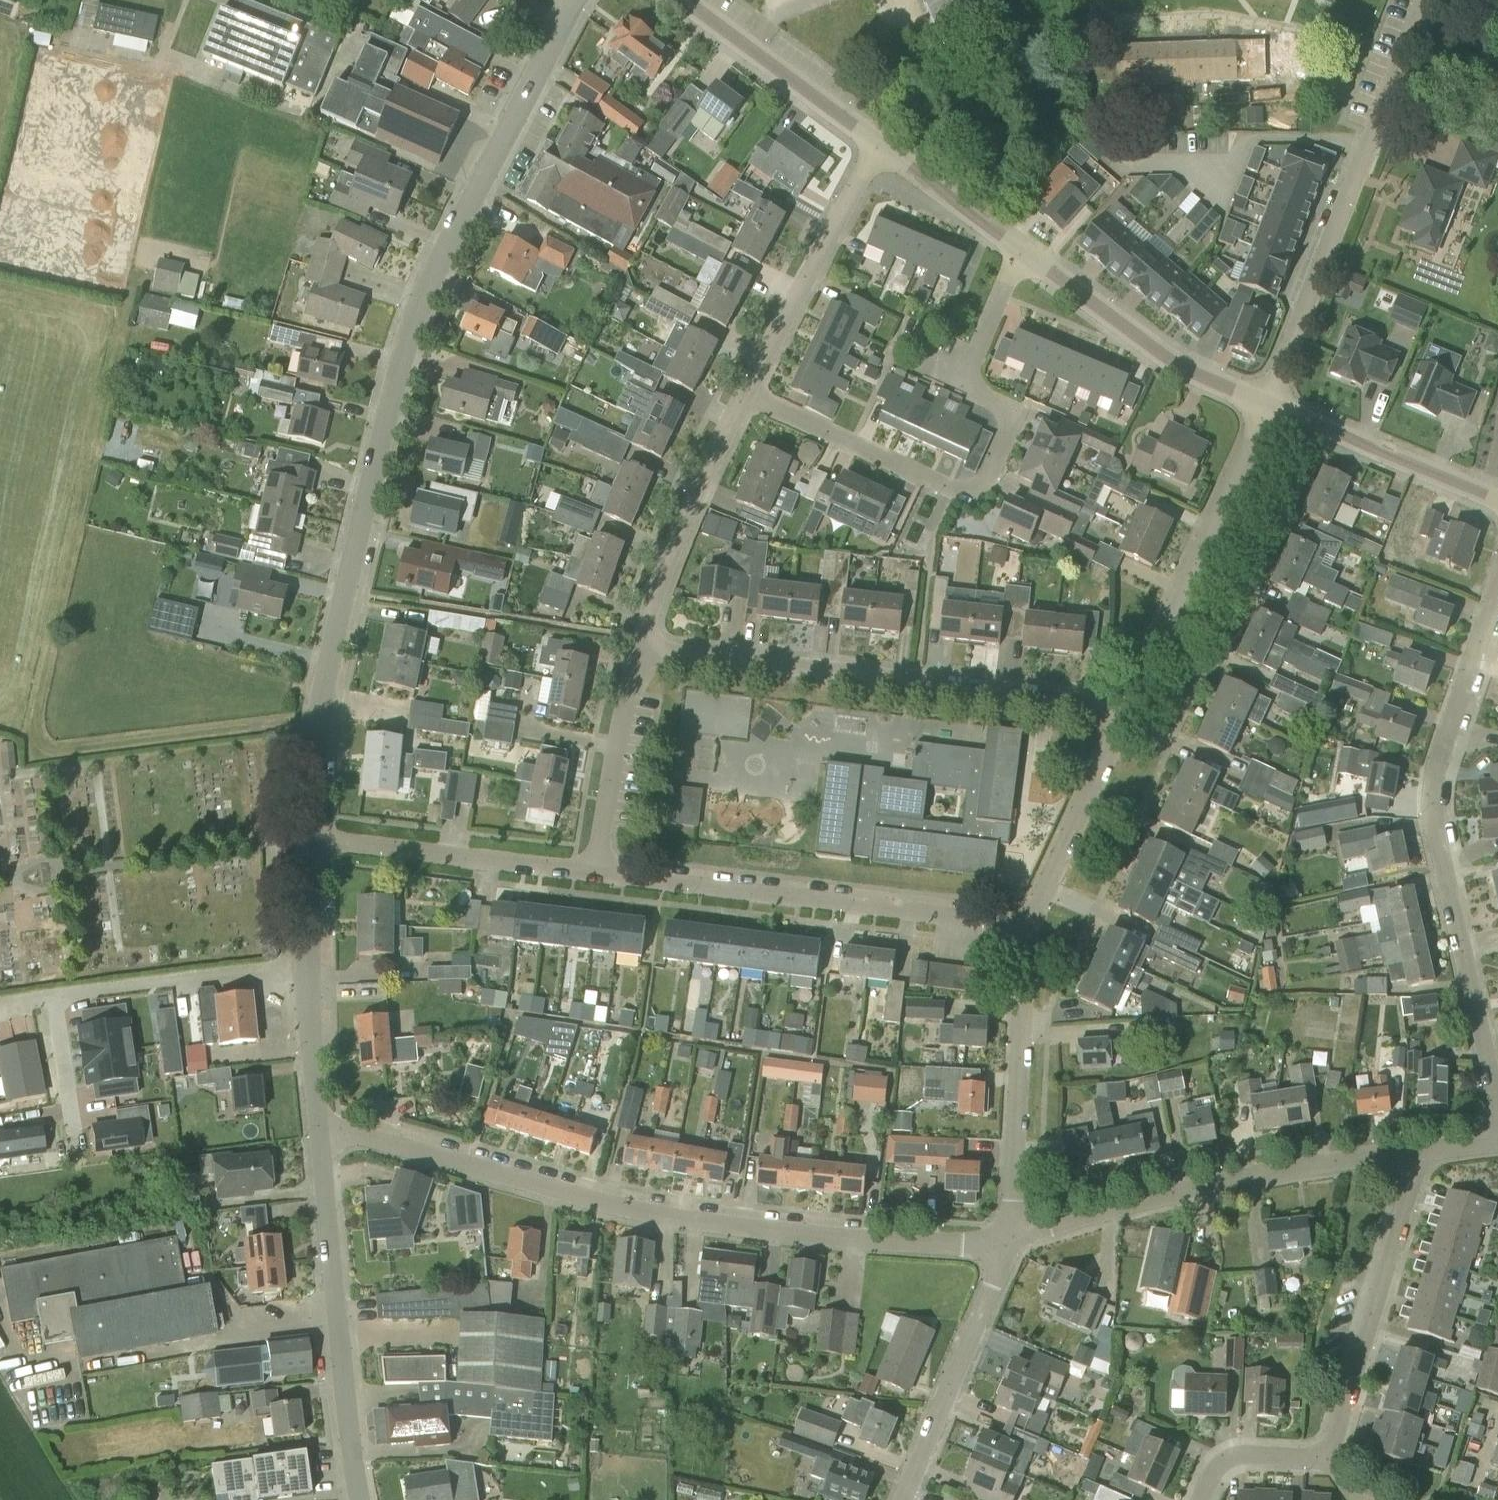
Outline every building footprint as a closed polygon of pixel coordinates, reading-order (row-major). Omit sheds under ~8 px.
[(244,0),(237,0),(231,13),(223,10),(203,57),(228,67),(223,80),(239,86),(244,73),(284,89),(285,86),(316,98),(340,39),(244,0)] [(481,73),(494,49),(442,21),(419,9),(422,4),(413,0),(400,0),(390,19),(416,33),(407,48),(415,52),(403,76),(430,91),(435,80),(468,97),(481,73)] [(489,0),(458,0),(448,14),(468,29),(489,0)] [(998,0),(922,0),(929,17),(936,33),(938,32),(943,44),(961,36),(956,25),(972,18),(971,17),(986,10),(985,7),(999,1),(998,0)] [(152,45),(158,19),(99,6),(92,31),(152,45)] [(633,66),(654,38),(631,21),(627,26),(624,24),(615,36),(618,39),(610,49),(616,53),(610,61),(625,71),(630,63),(633,66)] [(29,27),(26,41),(43,45),(46,31),(29,27)] [(1265,42),(1266,81),(1295,80),(1294,35),(1279,35),(1279,42),(1265,42)] [(398,90),(402,81),(397,79),(409,52),(372,36),(349,89),(336,83),(322,115),(357,131),(359,126),(378,134),(376,139),(424,160),(428,151),(440,157),(457,117),(398,90)] [(1096,47),(1095,36),(1087,36),(1088,48),(1096,47)] [(661,46),(653,40),(654,39),(654,38),(633,66),(636,68),(630,75),(644,86),(650,78),(654,81),(673,55),(671,53),(673,50),(663,43),(661,46)] [(1237,82),(1266,81),(1265,42),(1236,43),(1237,82)] [(1208,83),(1237,82),(1236,43),(1207,44),(1208,83)] [(1179,84),(1208,83),(1207,44),(1178,45),(1179,84)] [(1149,85),(1179,84),(1178,45),(1148,46),(1149,85)] [(1121,86),(1149,85),(1148,46),(1120,47),(1121,86)] [(583,81),(574,95),(597,110),(607,98),(583,81)] [(743,105),(717,85),(699,110),(701,111),(697,116),(691,124),(715,143),(743,105)] [(619,109),(621,106),(608,97),(597,113),(617,128),(627,115),(619,109)] [(691,124),(697,116),(678,102),(659,129),(660,130),(646,149),(662,161),(676,141),(678,142),(691,124)] [(1105,111),(1115,121),(1124,112),(1114,102),(1105,111)] [(1181,132),(1195,132),(1195,128),(1210,127),(1210,109),(1193,109),(1193,116),(1181,117),(1181,132)] [(1174,129),(1173,110),(1159,111),(1160,129),(1174,129)] [(588,157),(604,128),(575,112),(556,148),(542,174),(528,201),(614,248),(606,261),(627,273),(635,259),(624,253),(662,184),(644,174),(639,183),(599,162),(588,157)] [(632,168),(643,148),(632,142),(634,139),(620,131),(607,154),(632,168)] [(824,161),(787,134),(777,148),(766,140),(750,163),(774,181),(776,179),(794,193),(793,195),(798,198),(824,161)] [(1486,136),(1479,153),(1463,147),(1450,181),(1423,171),(1401,227),(1419,234),(1415,244),(1435,252),(1443,232),(1439,231),(1446,214),(1450,215),(1463,181),(1485,189),(1493,170),(1497,172),(1497,137),(1486,136)] [(358,180),(403,198),(412,178),(380,165),(385,154),(355,142),(346,165),(361,171),(358,180)] [(1251,158),(1262,163),(1267,147),(1258,142),(1254,145),(1251,158)] [(1081,168),(1090,159),(1076,147),(1067,156),(1081,168)] [(1282,170),(1321,185),(1329,166),(1289,151),(1282,170)] [(1257,174),(1262,163),(1251,158),(1246,170),(1257,174)] [(673,186),(680,174),(658,160),(651,172),(673,186)] [(1100,188),(1068,160),(1036,198),(1044,205),(1039,211),(1062,231),(1100,188)] [(1314,204),(1321,185),(1282,170),(1275,189),(1314,204)] [(689,198),(696,184),(682,174),(673,190),(689,198)] [(723,201),(734,185),(717,174),(706,189),(723,201)] [(1146,180),(1143,178),(1139,183),(1147,190),(1137,202),(1146,209),(1160,192),(1159,191),(1172,176),(1149,176),(1146,180)] [(1166,184),(1178,195),(1184,188),(1172,177),(1166,184)] [(1248,201),(1255,182),(1243,178),(1236,196),(1248,201)] [(395,218),(403,198),(358,180),(354,188),(339,182),(330,206),(359,217),(364,206),(395,218)] [(754,204),(759,193),(738,182),(733,193),(754,204)] [(673,230),(690,198),(672,189),(655,221),(673,230)] [(1307,224),(1314,204),(1275,189),(1267,208),(1307,224)] [(1248,201),(1236,196),(1232,207),(1243,211),(1248,201)] [(1195,225),(1209,209),(1199,201),(1185,216),(1195,225)] [(746,228),(773,241),(785,217),(759,203),(746,228)] [(1222,215),(1212,206),(1209,209),(1195,225),(1189,233),(1198,242),(1222,215)] [(1300,243),(1307,224),(1267,208),(1260,228),(1300,243)] [(889,256),(903,223),(881,214),(867,246),(885,254),(880,266),(890,270),(895,258),(889,256)] [(1099,262),(1125,232),(1106,215),(1081,244),(1092,254),(1091,255),(1099,262)] [(1226,220),(1218,242),(1234,248),(1237,240),(1232,238),(1237,224),(1226,220)] [(309,268),(333,273),(341,276),(346,257),(373,270),(385,243),(343,222),(332,244),(317,239),(309,268)] [(912,265),(925,232),(903,223),(889,256),(895,258),(907,263),(902,275),(912,279),(917,267),(912,265)] [(726,257),(732,245),(692,225),(686,237),(726,257)] [(760,265),(773,241),(746,228),(734,251),(760,265)] [(1292,262),(1300,243),(1260,228),(1253,247),(1292,262)] [(934,274),(948,242),(925,232),(912,265),(917,267),(929,272),(924,284),(933,288),(939,276),(934,274)] [(1144,249),(1144,248),(1125,232),(1099,262),(1102,264),(1103,263),(1115,273),(1118,270),(1122,274),(1144,249)] [(565,273),(576,251),(547,237),(539,253),(508,238),(491,273),(521,288),(537,295),(544,279),(543,275),(533,270),(538,260),(565,273)] [(719,270),(726,257),(686,237),(679,250),(719,270)] [(934,274),(939,276),(951,281),(946,294),(956,298),(961,285),(957,283),(970,251),(948,242),(934,274)] [(1140,292),(1166,262),(1146,245),(1144,248),(1144,249),(1122,274),(1128,279),(1127,280),(1140,292)] [(1285,281),(1292,262),(1253,247),(1245,266),(1285,281)] [(862,273),(867,261),(850,254),(845,266),(862,273)] [(194,298),(199,277),(182,273),(184,265),(160,259),(153,290),(177,296),(178,294),(194,298)] [(1219,261),(1213,267),(1225,277),(1230,271),(1219,261)] [(1185,279),(1184,278),(1166,262),(1140,292),(1145,297),(1147,295),(1158,305),(1161,302),(1163,304),(1185,279)] [(1277,300),(1285,281),(1245,266),(1238,285),(1277,300)] [(713,291),(739,305),(752,281),(725,267),(713,291)] [(328,286),(333,273),(309,268),(305,282),(317,286),(307,316),(352,331),(362,302),(346,297),(348,292),(328,286)] [(1181,322),(1207,292),(1187,275),(1184,278),(1185,279),(1163,304),(1171,311),(1170,312),(1181,322)] [(904,296),(907,287),(894,282),(890,291),(904,296)] [(700,315),(726,329),(739,305),(713,291),(702,286),(691,306),(698,309),(696,313),(700,315)] [(696,313),(698,309),(691,306),(657,288),(651,299),(692,321),(696,313)] [(931,292),(922,288),(916,301),(925,305),(931,292)] [(1230,312),(1229,311),(1207,292),(1181,322),(1186,327),(1187,325),(1199,335),(1213,319),(1222,328),(1228,315),(1230,312)] [(168,333),(175,302),(141,294),(134,325),(168,333)] [(1417,334),(1428,307),(1399,295),(1388,322),(1417,334)] [(855,340),(857,335),(863,323),(874,329),(883,311),(850,296),(844,308),(833,302),(822,325),(855,340)] [(1249,303),(1235,297),(1230,312),(1228,315),(1227,319),(1238,324),(1228,349),(1233,352),(1231,355),(1248,361),(1249,358),(1254,359),(1259,346),(1262,347),(1267,333),(1264,332),(1269,319),(1246,311),(1249,303)] [(686,332),(692,321),(651,299),(645,311),(686,332)] [(623,325),(631,310),(613,300),(605,316),(623,325)] [(956,318),(961,305),(953,302),(948,315),(956,318)] [(490,314),(475,307),(464,332),(492,345),(498,333),(513,339),(518,325),(504,319),(505,316),(491,310),(490,314)] [(558,356),(567,338),(530,318),(520,337),(530,343),(527,349),(543,356),(546,351),(558,356)] [(869,341),(857,335),(855,340),(822,325),(812,346),(845,361),(847,357),(852,345),(864,350),(869,341)] [(1030,368),(1044,335),(1021,325),(1013,344),(1002,339),(993,362),(1004,366),(1008,358),(1025,366),(1030,368)] [(336,387),(344,357),(316,350),(319,338),(274,328),(270,343),(305,351),(298,378),(336,387)] [(1387,386),(1399,357),(1378,348),(1380,343),(1349,330),(1331,374),(1362,387),(1366,377),(1387,386)] [(679,356),(706,369),(718,345),(691,332),(679,356)] [(1485,346),(1487,353),(1496,357),(1497,353),(1497,336),(1490,333),(1485,346)] [(1051,377),(1065,344),(1044,335),(1030,368),(1025,366),(1020,378),(1030,382),(1035,370),(1047,375),(1051,377)] [(1074,386),(1087,353),(1065,344),(1051,377),(1047,375),(1042,387),(1052,391),(1057,379),(1069,384),(1074,386)] [(859,362),(847,357),(845,361),(812,346),(802,368),(834,383),(837,378),(842,366),(854,372),(859,362)] [(1460,360),(1430,347),(1405,405),(1436,418),(1439,411),(1464,421),(1475,395),(1450,385),(1460,360)] [(693,393),(706,369),(679,356),(664,348),(653,368),(664,374),(669,376),(667,380),(693,393)] [(1096,395),(1109,362),(1087,353),(1074,386),(1069,384),(1064,396),(1074,400),(1079,388),(1091,393),(1096,395)] [(882,359),(872,354),(868,362),(878,366),(882,359)] [(170,361),(157,358),(154,372),(166,375),(170,361)] [(653,368),(640,362),(635,374),(658,386),(664,374),(653,368)] [(1096,395),(1091,393),(1086,405),(1096,409),(1101,397),(1113,402),(1108,415),(1118,419),(1123,407),(1132,411),(1141,390),(1127,384),(1132,372),(1109,362),(1096,395)] [(868,367),(864,377),(875,382),(880,372),(868,367)] [(849,384),(837,378),(834,383),(802,368),(792,390),(810,399),(805,409),(831,421),(838,406),(826,400),(832,387),(844,393),(849,384)] [(254,381),(291,390),(294,380),(257,371),(254,381)] [(485,420),(498,424),(505,401),(514,404),(519,386),(498,381),(498,379),(474,372),(469,388),(450,383),(442,410),(484,422),(485,420)] [(653,397),(658,386),(635,374),(629,386),(653,397)] [(894,376),(894,378),(889,375),(876,401),(886,406),(878,422),(901,432),(916,400),(911,398),(899,393),(904,381),(894,376)] [(248,394),(251,380),(236,377),(233,391),(248,394)] [(296,391),(291,390),(254,381),(251,396),(259,397),(259,399),(292,407),(296,391)] [(1021,400),(1026,388),(1017,384),(1013,397),(1021,400)] [(937,410),(932,408),(921,403),(926,391),(916,386),(911,398),(916,400),(901,432),(923,443),(937,410)] [(959,420),(954,418),(942,413),(951,394),(941,389),(932,408),(937,410),(923,443),(944,453),(959,420)] [(646,422),(673,435),(684,410),(657,398),(646,422)] [(277,435),(289,438),(322,446),(329,414),(296,406),(292,423),(281,420),(277,435)] [(959,420),(944,453),(967,463),(971,454),(982,459),(993,436),(982,431),(964,423),(970,411),(960,406),(954,418),(959,420)] [(1092,417),(1083,413),(1078,424),(1087,428),(1092,417)] [(661,460),(673,435),(646,422),(636,417),(625,440),(631,443),(630,445),(661,460)] [(1114,459),(1120,445),(1062,420),(1057,431),(1044,425),(1032,452),(1067,467),(1078,443),(1114,459)] [(630,445),(631,443),(625,440),(592,425),(587,437),(626,454),(630,445)] [(1207,446),(1180,434),(1182,430),(1170,425),(1161,446),(1146,439),(1133,469),(1148,476),(1151,469),(1189,486),(1207,446)] [(557,429),(549,446),(564,452),(571,435),(557,429)] [(486,464),(491,439),(470,435),(466,451),(432,443),(426,471),(463,480),(467,460),(486,464)] [(582,449),(621,466),(626,454),(587,437),(582,449)] [(814,440),(797,444),(802,461),(818,457),(814,440)] [(259,461),(262,449),(239,443),(236,455),(259,461)] [(545,450),(529,446),(525,462),(541,466),(545,450)] [(748,476),(780,489),(786,474),(794,477),(799,465),(759,449),(748,476)] [(1060,493),(1056,491),(1067,467),(1032,452),(1020,479),(1033,485),(1028,495),(1054,507),(1060,493)] [(1119,461),(1114,459),(1108,472),(1119,477),(1123,470),(1119,461)] [(265,506),(297,514),(304,487),(312,488),(315,475),(274,465),(265,506)] [(615,491),(642,503),(653,478),(625,466),(615,490),(615,491)] [(1101,469),(1095,483),(1124,497),(1130,482),(1119,477),(1108,472),(1101,469)] [(1324,470),(1314,492),(1358,513),(1359,511),(1363,501),(1354,497),(1353,498),(1345,495),(1350,482),(1324,470)] [(816,504),(825,483),(828,477),(816,471),(804,499),(816,504)] [(124,479),(114,473),(106,485),(116,491),(124,479)] [(839,489),(825,483),(816,504),(813,510),(803,533),(813,538),(824,515),(827,517),(831,506),(855,517),(869,486),(845,475),(839,489)] [(772,508),(780,489),(748,476),(737,503),(751,509),(746,521),(772,531),(778,518),(777,518),(780,511),(772,508)] [(615,491),(615,490),(598,483),(590,503),(606,510),(604,516),(632,528),(642,503),(615,491)] [(869,486),(855,517),(878,527),(873,538),(886,544),(899,517),(886,511),(893,497),(869,486)] [(474,509),(478,495),(446,488),(443,500),(420,494),(412,527),(455,537),(463,506),(474,509)] [(1354,524),(1358,513),(1314,492),(1303,514),(1330,526),(1335,514),(1344,518),(1344,520),(1354,524)] [(1082,510),(1085,504),(1060,493),(1054,507),(1078,518),(1082,510)] [(1447,522),(1455,502),(1435,494),(1428,511),(1419,537),(1431,541),(1425,557),(1439,562),(1439,563),(1467,573),(1473,557),(1471,556),(1478,535),(1452,526),(1451,527),(1441,524),(1442,520),(1447,522)] [(1023,506),(1011,500),(996,534),(1006,539),(1007,538),(1011,539),(1012,537),(1028,545),(1035,529),(1066,543),(1070,535),(1078,518),(1054,507),(1028,495),(1023,506)] [(1401,502),(1385,495),(1376,518),(1392,524),(1401,502)] [(601,513),(561,498),(557,510),(596,525),(601,513)] [(1082,510),(1104,519),(1105,520),(1109,511),(1095,505),(1086,501),(1085,504),(1082,510)] [(527,507),(510,503),(499,544),(515,548),(527,507)] [(291,542),(297,514),(265,506),(258,534),(253,532),(250,547),(295,558),(298,544),(291,542)] [(552,522),(592,537),(596,525),(557,510),(552,522)] [(1100,524),(1104,519),(1082,510),(1078,518),(1089,523),(1093,524),(1095,525),(1099,524),(1100,524)] [(1124,529),(1163,546),(1173,524),(1140,510),(1134,522),(1128,520),(1124,529)] [(738,521),(708,511),(702,532),(731,543),(738,521)] [(1153,568),(1163,546),(1124,529),(1120,538),(1126,540),(1120,553),(1153,568)] [(1334,541),(1342,545),(1377,560),(1383,548),(1340,529),(1334,541)] [(242,542),(215,535),(215,537),(209,536),(205,552),(211,554),(211,556),(238,562),(242,542)] [(1098,549),(1081,541),(1070,535),(1066,543),(1063,550),(1092,563),(1098,549)] [(1342,545),(1334,541),(1321,535),(1314,550),(1292,539),(1281,562),(1334,586),(1339,574),(1322,566),(1326,556),(1336,560),(1342,545)] [(587,562),(616,572),(625,546),(596,536),(594,542),(579,537),(571,559),(587,562)] [(941,540),(941,547),(976,548),(976,541),(941,540)] [(746,541),(741,555),(729,550),(720,574),(704,572),(700,602),(729,605),(733,572),(751,579),(757,544),(746,541)] [(494,558),(435,544),(432,558),(407,552),(399,584),(447,596),(454,570),(489,578),(494,558)] [(768,545),(757,544),(751,579),(748,601),(760,603),(758,619),(788,622),(792,587),(764,583),(768,545)] [(993,547),(993,561),(1007,562),(1008,547),(993,547)] [(528,566),(532,552),(519,548),(515,563),(528,566)] [(832,611),(838,554),(825,553),(820,590),(792,587),(788,622),(818,626),(820,610),(832,611)] [(194,569),(202,570),(206,556),(198,554),(194,569)] [(870,632),(875,597),(846,593),(850,555),(838,554),(832,611),(843,612),(841,628),(870,632)] [(565,614),(570,598),(575,583),(579,585),(578,588),(606,598),(616,572),(587,562),(571,559),(564,578),(550,573),(539,605),(565,614)] [(1329,596),(1334,586),(1281,562),(1277,572),(1272,570),(1267,581),(1272,583),(1271,584),(1295,595),(1301,584),(1329,596)] [(280,621),(288,591),(262,584),(264,572),(241,567),(235,591),(243,593),(239,611),(280,621)] [(875,597),(870,632),(900,636),(902,622),(914,623),(920,573),(907,572),(903,600),(875,597)] [(1444,637),(1453,611),(1444,608),(1448,596),(1393,576),(1383,601),(1415,612),(1412,623),(1417,625),(1416,627),(1444,637)] [(970,644),(974,608),(945,605),(948,580),(935,578),(930,623),(942,624),(940,640),(970,644)] [(1012,632),(1018,588),(1006,586),(1005,596),(978,593),(977,609),(974,608),(970,644),(1000,647),(1001,631),(1012,632)] [(1053,653),(1057,618),(1028,614),(1031,589),(1018,588),(1012,632),(1025,634),(1023,650),(1053,653)] [(496,596),(492,598),(489,612),(502,614),(505,597),(496,596)] [(200,611),(156,600),(149,631),(192,642),(200,611)] [(1303,615),(1325,626),(1331,614),(1309,603),(1303,615)] [(484,635),(486,621),(430,612),(428,626),(484,635)] [(1248,634),(1300,658),(1311,663),(1317,652),(1293,641),(1297,629),(1282,623),(1258,612),(1258,613),(1255,612),(1250,622),(1253,624),(1248,634)] [(1057,618),(1053,653),(1082,657),(1084,641),(1096,642),(1099,614),(1087,613),(1086,621),(1057,618)] [(1320,637),(1325,626),(1303,615),(1298,627),(1320,637)] [(1389,649),(1394,636),(1355,623),(1350,639),(1370,645),(1370,643),(1389,649)] [(382,657),(421,665),(427,637),(388,629),(382,657)] [(1296,668),(1300,658),(1248,634),(1238,656),(1262,668),(1262,666),(1277,673),(1282,662),(1296,668)] [(499,669),(505,639),(485,635),(480,665),(499,669)] [(554,682),(584,687),(589,661),(586,660),(588,648),(549,641),(547,649),(542,648),(539,666),(556,669),(554,682)] [(1403,657),(1388,652),(1382,667),(1395,671),(1391,680),(1395,681),(1394,682),(1425,693),(1433,669),(1418,664),(1420,659),(1404,654),(1403,657)] [(416,693),(421,665),(382,657),(377,684),(416,693)] [(458,687),(466,688),(468,675),(455,673),(454,680),(458,687)] [(514,674),(507,673),(504,689),(519,692),(519,691),(522,676),(522,675),(517,674),(514,674)] [(1367,704),(1373,688),(1337,675),(1331,691),(1367,704)] [(1282,695),(1306,706),(1306,705),(1319,711),(1325,698),(1275,676),(1269,689),(1282,694),(1282,695)] [(1228,712),(1245,720),(1260,727),(1272,702),(1257,695),(1226,681),(1209,717),(1223,723),(1228,712)] [(579,714),(584,687),(554,682),(549,706),(537,704),(535,717),(545,719),(544,720),(574,725),(576,713),(579,714)] [(1300,720),(1306,706),(1282,695),(1276,709),(1300,720)] [(410,716),(442,721),(444,707),(412,702),(410,716)] [(478,722),(515,729),(518,708),(474,702),(471,720),(478,721),(478,722)] [(1415,722),(1399,716),(1400,714),(1385,709),(1381,719),(1363,713),(1358,725),(1375,730),(1373,736),(1377,737),(1376,738),(1405,748),(1415,722)] [(1229,755),(1245,720),(1228,712),(1223,723),(1209,717),(1198,741),(1229,755)] [(470,725),(442,721),(410,716),(408,730),(468,739),(470,725)] [(512,746),(515,729),(478,722),(476,736),(484,737),(483,741),(512,746)] [(1009,847),(1012,825),(1010,825),(1022,735),(1023,735),(1023,733),(988,729),(988,731),(985,753),(916,744),(915,757),(912,757),(912,760),(914,760),(911,783),(859,777),(860,769),(860,770),(861,768),(827,764),(827,766),(828,766),(817,858),(851,862),(851,861),(851,857),(871,860),(870,865),(872,865),(872,864),(993,879),(993,880),(994,880),(999,846),(1009,847)] [(400,767),(400,768),(445,773),(447,755),(414,751),(413,757),(402,756),(403,741),(369,737),(366,764),(400,767)] [(0,745),(0,753),(2,771),(15,769),(12,743),(0,745)] [(534,785),(564,791),(569,765),(566,764),(569,752),(542,747),(539,759),(537,767),(522,765),(518,768),(515,782),(534,785)] [(1393,801),(1398,772),(1377,768),(1380,755),(1342,749),(1338,775),(1370,781),(1364,810),(1388,814),(1390,800),(1393,801)] [(1292,798),(1299,782),(1252,761),(1245,776),(1292,798)] [(1191,794),(1207,802),(1218,806),(1223,795),(1213,790),(1219,777),(1188,763),(1172,798),(1186,805),(1191,794)] [(398,796),(400,768),(400,767),(366,764),(363,792),(398,796)] [(1490,767),(1491,782),(1481,783),(1483,811),(1497,810),(1497,767),(1490,767)] [(457,804),(461,774),(448,772),(446,791),(441,790),(439,803),(443,808),(441,821),(454,823),(457,804)] [(457,804),(473,806),(478,777),(461,774),(457,804)] [(1296,799),(1292,798),(1245,776),(1238,791),(1292,815),(1296,799)] [(559,817),(564,791),(534,785),(529,811),(530,811),(527,824),(554,829),(556,816),(559,817)] [(674,788),(669,825),(755,835),(760,798),(713,792),(674,788)] [(1191,837),(1207,802),(1191,794),(1186,805),(1172,798),(1160,823),(1191,837)] [(1354,799),(1337,803),(1340,822),(1358,819),(1354,799)] [(810,803),(791,803),(790,820),(810,820),(810,803)] [(1314,807),(1296,810),(1300,830),(1318,827),(1314,807)] [(1483,811),(1485,839),(1497,838),(1497,810),(1483,811)] [(1376,841),(1374,828),(1337,835),(1342,862),(1368,858),(1371,874),(1408,866),(1401,836),(1376,841)] [(1299,853),(1327,847),(1323,830),(1292,836),(1287,851),(1298,849),(1299,853)] [(1207,858),(1227,867),(1231,868),(1239,853),(1215,842),(1207,858)] [(1227,867),(1207,858),(1194,852),(1189,862),(1184,860),(1184,858),(1151,843),(1149,846),(1145,844),(1137,862),(1141,864),(1140,866),(1174,881),(1179,870),(1195,878),(1200,868),(1222,878),(1227,867)] [(1275,868),(1261,856),(1252,866),(1237,859),(1234,867),(1250,873),(1251,869),(1264,880),(1275,868)] [(1174,881),(1140,866),(1140,867),(1135,865),(1130,877),(1134,879),(1130,888),(1163,903),(1200,921),(1203,914),(1196,911),(1196,909),(1179,900),(1181,896),(1180,896),(1185,886),(1174,881)] [(1258,882),(1250,906),(1265,912),(1274,888),(1258,882)] [(1159,913),(1163,903),(1130,888),(1120,910),(1153,926),(1154,923),(1161,926),(1156,936),(1196,955),(1201,943),(1169,928),(1173,920),(1159,913)] [(1340,915),(1371,908),(1367,890),(1337,897),(1340,915)] [(1378,921),(1418,913),(1413,890),(1388,896),(1390,903),(1375,907),(1378,921)] [(394,928),(394,927),(394,900),(360,900),(359,928),(394,928)] [(478,931),(481,903),(468,901),(466,918),(451,917),(450,928),(478,931)] [(514,942),(518,908),(493,905),(489,939),(514,942)] [(540,945),(544,911),(518,908),(514,942),(540,945)] [(565,948),(569,914),(544,911),(540,945),(565,948)] [(1399,942),(1424,937),(1418,913),(1378,921),(1381,933),(1354,939),(1356,950),(1399,942)] [(591,951),(595,917),(569,914),(565,948),(591,951)] [(616,954),(620,920),(595,917),(591,951),(616,954)] [(1263,939),(1265,926),(1247,918),(1242,930),(1263,939)] [(620,920),(616,954),(641,957),(645,923),(620,920)] [(689,963),(694,929),(668,926),(664,960),(689,963)] [(394,928),(359,928),(359,956),(394,956),(394,941),(407,941),(407,940),(407,928),(394,927),(394,928)] [(715,966),(719,932),(694,929),(689,963),(715,966)] [(1140,971),(1146,959),(1150,961),(1153,960),(1155,955),(1196,974),(1202,962),(1154,940),(1149,950),(1143,947),(1144,945),(1111,930),(1109,934),(1105,931),(1097,949),(1101,951),(1100,953),(1140,971)] [(740,969),(744,936),(719,932),(715,966),(740,969)] [(765,973),(770,939),(744,936),(740,969),(765,973)] [(1403,965),(1429,960),(1424,937),(1399,942),(1356,950),(1359,963),(1382,958),(1384,969),(1388,968),(1388,967),(1403,965)] [(791,976),(795,942),(770,939),(765,973),(791,976)] [(411,940),(407,940),(407,941),(401,941),(401,958),(423,958),(423,940),(411,940)] [(795,942),(791,976),(816,979),(821,946),(795,942)] [(866,980),(870,952),(843,949),(839,977),(866,980)] [(870,952),(866,980),(889,983),(884,1022),(900,1024),(905,984),(893,982),(897,955),(870,952)] [(1144,972),(1140,971),(1100,953),(1090,975),(1123,990),(1131,994),(1134,988),(1136,989),(1144,972)] [(429,982),(472,981),(471,954),(451,955),(452,968),(428,969),(429,982)] [(1388,967),(1388,968),(1392,984),(1407,981),(1409,988),(1434,982),(1429,960),(1403,965),(1388,967)] [(500,978),(500,963),(475,963),(475,978),(500,978)] [(924,987),(927,965),(914,963),(911,986),(924,987)] [(987,995),(990,971),(930,964),(927,988),(987,995)] [(1263,994),(1277,992),(1273,968),(1259,970),(1263,994)] [(1112,1013),(1123,990),(1090,975),(1089,977),(1084,975),(1077,992),(1081,994),(1079,998),(1112,1013)] [(1387,995),(1387,979),(1363,978),(1363,980),(1354,980),(1354,995),(1387,995)] [(530,1014),(532,998),(534,985),(524,983),(522,996),(521,996),(518,1012),(530,1014)] [(1243,1004),(1247,991),(1230,986),(1227,999),(1243,1004)] [(505,1010),(508,994),(482,990),(480,1007),(505,1010)] [(1166,1008),(1166,1019),(1178,1018),(1177,1006),(1144,990),(1141,998),(1166,1008)] [(251,995),(214,999),(219,1046),(255,1043),(251,995)] [(1414,1024),(1440,1021),(1437,995),(1411,998),(1414,1024)] [(532,998),(530,1014),(544,1016),(546,1000),(532,998)] [(1142,1020),(1166,1019),(1166,1008),(1141,998),(1141,999),(1142,1020)] [(704,1040),(706,1024),(707,1011),(706,1011),(707,1004),(699,1003),(698,1010),(696,1010),(692,1038),(704,1040)] [(943,1020),(943,1004),(910,1003),(909,1015),(909,1019),(918,1019),(943,1020)] [(581,1021),(583,1006),(571,1004),(569,1019),(581,1021)] [(583,1006),(581,1021),(593,1023),(595,1007),(583,1006)] [(85,1058),(132,1051),(125,1009),(92,1014),(94,1030),(81,1032),(85,1058)] [(632,1029),(635,1013),(621,1011),(619,1027),(632,1029)] [(667,1034),(669,1018),(655,1016),(653,1032),(667,1034)] [(391,1042),(391,1041),(389,1017),(358,1020),(360,1045),(391,1042)] [(1112,1028),(1128,1027),(1128,1017),(1112,1017),(1112,1028)] [(555,1024),(520,1018),(514,1036),(548,1046),(555,1025),(555,1024)] [(744,1020),(742,1029),(744,1030),(757,1032),(758,1022),(744,1020)] [(986,1049),(987,1022),(956,1020),(956,1027),(942,1026),(941,1040),(955,1041),(955,1047),(986,1049)] [(1130,1038),(1164,1036),(1163,1022),(1129,1024),(1130,1038)] [(706,1024),(704,1040),(717,1042),(719,1026),(706,1024)] [(568,1061),(579,1028),(555,1025),(548,1046),(544,1057),(554,1060),(555,1057),(568,1061)] [(413,1029),(414,1039),(440,1036),(439,1027),(413,1029)] [(744,1030),(742,1046),(755,1048),(757,1032),(744,1030)] [(757,1032),(755,1048),(767,1050),(770,1034),(757,1032)] [(1235,1032),(1220,1033),(1221,1052),(1236,1051),(1235,1032)] [(902,1050),(937,1053),(938,1036),(903,1033),(902,1050)] [(770,1034),(767,1050),(778,1051),(780,1035),(770,1034)] [(780,1035),(778,1051),(812,1056),(814,1040),(780,1035)] [(450,1036),(440,1036),(414,1039),(415,1049),(416,1049),(451,1046),(450,1036)] [(1423,1047),(1423,1039),(1410,1039),(1410,1042),(1409,1042),(1409,1053),(1407,1053),(1407,1076),(1418,1076),(1418,1106),(1446,1106),(1447,1075),(1446,1075),(1446,1064),(1421,1062),(1421,1053),(1419,1053),(1419,1047),(1423,1047)] [(391,1042),(360,1045),(362,1069),(393,1066),(392,1053),(403,1052),(402,1040),(391,1041),(391,1042)] [(1109,1042),(1109,1041),(1080,1043),(1082,1070),(1110,1068),(1109,1054),(1121,1053),(1120,1041),(1109,1042)] [(178,1044),(159,1047),(163,1076),(182,1073),(178,1044)] [(849,1046),(847,1063),(866,1065),(868,1049),(849,1046)] [(10,1100),(39,1094),(30,1048),(1,1053),(10,1100)] [(1404,1069),(1405,1049),(1394,1048),(1393,1068),(1404,1069)] [(1311,1062),(1326,1065),(1328,1051),(1313,1049),(1311,1062)] [(132,1051),(85,1058),(89,1083),(102,1081),(104,1097),(138,1092),(132,1051)] [(713,1072),(717,1056),(699,1052),(695,1068),(713,1072)] [(775,1080),(795,1082),(797,1063),(777,1061),(775,1080)] [(487,1067),(467,1063),(459,1092),(479,1097),(487,1067)] [(824,1066),(797,1063),(795,1082),(822,1086),(824,1066)] [(1278,1096),(1283,1128),(1309,1123),(1306,1100),(1318,1098),(1312,1065),(1288,1069),(1293,1094),(1278,1096)] [(988,1115),(989,1099),(984,1099),(985,1086),(964,1085),(965,1070),(925,1068),(924,1103),(960,1105),(959,1116),(983,1118),(983,1114),(988,1115)] [(207,1072),(188,1075),(188,1077),(196,1077),(197,1087),(213,1085),(214,1093),(230,1092),(232,1115),(263,1112),(260,1079),(230,1082),(229,1069),(207,1072)] [(1156,1076),(1157,1077),(1162,1101),(1185,1097),(1184,1090),(1185,1090),(1181,1071),(1156,1076)] [(1339,1090),(1342,1074),(1328,1071),(1325,1087),(1339,1090)] [(889,1079),(857,1076),(854,1104),(886,1107),(889,1079)] [(1283,1128),(1278,1096),(1264,1099),(1261,1080),(1249,1082),(1248,1076),(1239,1078),(1240,1084),(1237,1084),(1241,1105),(1252,1103),(1257,1132),(1283,1128)] [(1359,1117),(1390,1113),(1388,1090),(1386,1077),(1374,1078),(1375,1092),(1356,1094),(1359,1117)] [(722,1081),(718,1080),(714,1099),(719,1100),(719,1101),(726,1102),(727,1097),(726,1097),(729,1082),(728,1082),(729,1080),(723,1079),(722,1081)] [(582,1098),(587,1084),(578,1081),(573,1095),(582,1098)] [(587,1084),(582,1098),(590,1101),(595,1086),(587,1084)] [(1109,1104),(1126,1103),(1125,1084),(1117,1085),(1105,1085),(1109,1104)] [(1115,1133),(1109,1104),(1105,1085),(1099,1085),(1099,1100),(1094,1100),(1097,1112),(1102,1136),(1089,1138),(1087,1128),(1063,1133),(1068,1157),(1078,1155),(1080,1168),(1120,1160),(1115,1133)] [(670,1091),(657,1089),(655,1101),(668,1103),(670,1091)] [(794,1096),(787,1095),(785,1119),(798,1120),(800,1107),(793,1106),(794,1096)] [(714,1099),(706,1097),(704,1110),(717,1112),(719,1101),(719,1100),(714,1099)] [(520,1134),(527,1111),(492,1101),(485,1123),(520,1134)] [(655,1101),(653,1113),(666,1115),(668,1103),(655,1101)] [(634,1133),(640,1107),(624,1103),(617,1129),(634,1133)] [(1199,1113),(1197,1103),(1178,1107),(1182,1126),(1185,1125),(1189,1146),(1216,1141),(1210,1110),(1199,1113)] [(168,1106),(157,1107),(159,1118),(169,1117),(168,1106)] [(120,1124),(95,1127),(98,1152),(143,1146),(141,1125),(149,1124),(147,1109),(118,1112),(120,1124)] [(717,1112),(704,1110),(702,1122),(715,1124),(717,1112)] [(543,1141),(550,1119),(527,1111),(520,1134),(543,1141)] [(852,1113),(839,1112),(838,1124),(850,1126),(852,1113)] [(913,1114),(895,1112),(893,1132),(912,1133),(913,1114)] [(1115,1133),(1120,1160),(1161,1152),(1153,1114),(1126,1119),(1128,1130),(1115,1133)] [(567,1149),(574,1126),(550,1119),(543,1141),(567,1149)] [(784,1132),(797,1133),(798,1120),(785,1119),(784,1132)] [(850,1126),(838,1124),(836,1137),(849,1138),(850,1126)] [(574,1126),(567,1149),(591,1156),(598,1134),(574,1126)] [(233,1135),(238,1151),(252,1146),(247,1131),(233,1135)] [(38,1161),(33,1133),(0,1139),(0,1168),(38,1161)] [(648,1170),(653,1143),(628,1138),(623,1165),(648,1170)] [(787,1162),(788,1162),(790,1139),(772,1138),(769,1160),(760,1159),(757,1186),(784,1189),(787,1162)] [(935,1166),(936,1139),(889,1138),(886,1164),(935,1166)] [(979,1196),(981,1165),(963,1164),(964,1141),(936,1139),(935,1166),(947,1167),(945,1194),(956,1194),(956,1205),(976,1206),(976,1195),(979,1196)] [(673,1174),(678,1148),(653,1143),(648,1170),(673,1174)] [(698,1179),(703,1153),(678,1148),(673,1174),(698,1179)] [(703,1153),(698,1179),(723,1184),(728,1157),(703,1153)] [(271,1192),(268,1155),(219,1160),(219,1157),(199,1159),(201,1176),(214,1175),(216,1201),(252,1197),(252,1194),(271,1192)] [(813,1165),(788,1162),(787,1162),(784,1189),(810,1192),(813,1165)] [(835,1195),(838,1167),(813,1165),(810,1192),(835,1195)] [(864,1198),(867,1170),(838,1167),(835,1195),(864,1198)] [(372,1241),(414,1237),(412,1214),(422,1213),(432,1182),(398,1171),(393,1188),(367,1190),(372,1241)] [(450,1233),(484,1230),(481,1197),(452,1188),(447,1203),(450,1233)] [(1442,1214),(1482,1226),(1487,1227),(1491,1227),(1497,1204),(1489,1202),(1449,1190),(1446,1200),(1436,1197),(1433,1207),(1443,1210),(1442,1214)] [(241,1225),(265,1223),(264,1207),(240,1209),(241,1225)] [(1475,1249),(1482,1226),(1442,1214),(1441,1218),(1430,1215),(1427,1225),(1438,1228),(1435,1237),(1475,1249)] [(1304,1260),(1303,1250),(1312,1249),(1309,1219),(1266,1224),(1270,1253),(1282,1252),(1283,1261),(1287,1264),(1302,1262),(1304,1260)] [(1206,1323),(1217,1272),(1184,1265),(1189,1238),(1154,1230),(1141,1290),(1171,1296),(1167,1315),(1206,1323)] [(537,1264),(540,1234),(511,1231),(508,1261),(513,1261),(511,1280),(531,1282),(533,1263),(537,1264)] [(589,1261),(592,1238),(561,1235),(558,1258),(577,1260),(576,1278),(587,1279),(589,1261)] [(1468,1272),(1475,1249),(1435,1237),(1433,1246),(1422,1243),(1419,1253),(1430,1256),(1428,1260),(1468,1272)] [(185,1293),(175,1239),(0,1270),(10,1325),(38,1320),(42,1346),(74,1341),(78,1362),(215,1337),(206,1289),(185,1293)] [(246,1269),(280,1265),(278,1254),(282,1253),(280,1241),(277,1241),(277,1239),(243,1242),(244,1249),(233,1250),(234,1265),(246,1264),(246,1269)] [(650,1290),(654,1245),(619,1241),(614,1286),(650,1290)] [(727,1283),(731,1254),(705,1251),(701,1280),(698,1304),(727,1307),(727,1283)] [(753,1284),(757,1258),(731,1254),(727,1283),(727,1307),(752,1310),(749,1335),(775,1338),(778,1313),(780,1291),(781,1288),(753,1284)] [(1461,1295),(1468,1272),(1428,1260),(1427,1264),(1416,1261),(1414,1271),(1424,1274),(1422,1283),(1461,1295)] [(787,1291),(780,1291),(778,1313),(789,1314),(792,1320),(804,1321),(809,1317),(810,1312),(814,1312),(816,1296),(817,1296),(821,1266),(790,1262),(787,1291)] [(280,1265),(246,1269),(246,1273),(236,1274),(237,1289),(248,1288),(249,1295),(282,1292),(282,1288),(285,1288),(284,1276),(281,1276),(280,1265)] [(1057,1271),(1048,1268),(1041,1285),(1049,1289),(1044,1302),(1042,1306),(1057,1312),(1055,1318),(1093,1334),(1107,1301),(1086,1292),(1090,1281),(1058,1268),(1057,1271)] [(1256,1299),(1277,1297),(1274,1270),(1253,1272),(1256,1299)] [(488,1282),(488,1286),(492,1317),(493,1317),(510,1318),(513,1284),(488,1282)] [(700,1350),(704,1313),(682,1311),(682,1283),(673,1283),(672,1310),(675,1311),(671,1357),(696,1360),(697,1349),(700,1350)] [(1454,1318),(1461,1295),(1422,1283),(1419,1292),(1408,1289),(1405,1299),(1416,1302),(1415,1306),(1454,1318)] [(488,1286),(460,1288),(462,1313),(462,1319),(458,1385),(497,1388),(496,1390),(541,1394),(541,1384),(546,1321),(510,1318),(493,1317),(492,1317),(488,1286)] [(460,1288),(441,1290),(443,1319),(462,1319),(462,1313),(460,1288)] [(441,1290),(425,1292),(427,1320),(443,1319),(441,1290)] [(1493,1294),(1485,1291),(1482,1301),(1490,1304),(1493,1294)] [(425,1292),(409,1293),(411,1320),(427,1320),(425,1292)] [(409,1293),(393,1295),(395,1321),(411,1320),(409,1293)] [(395,1321),(393,1295),(377,1296),(379,1321),(395,1321)] [(663,1351),(667,1309),(647,1306),(644,1337),(645,1337),(644,1349),(663,1351)] [(1447,1342),(1454,1318),(1415,1306),(1413,1310),(1403,1307),(1400,1317),(1411,1320),(1408,1330),(1447,1342)] [(1492,1313),(1480,1310),(1476,1324),(1487,1328),(1492,1313)] [(843,1355),(847,1314),(821,1312),(817,1353),(843,1355)] [(909,1393),(934,1333),(902,1320),(877,1380),(909,1393)] [(1494,1323),(1489,1347),(1497,1349),(1497,1324),(1494,1323)] [(1102,1326),(1102,1325),(1096,1338),(1101,1340),(1103,1341),(1111,1344),(1113,1330),(1110,1329),(1102,1326)] [(1485,1328),(1478,1326),(1472,1329),(1468,1342),(1471,1347),(1478,1349),(1484,1346),(1488,1334),(1485,1328)] [(1305,1346),(1305,1333),(1277,1333),(1277,1346),(1305,1346)] [(1138,1334),(1137,1334),(1136,1334),(1135,1334),(1134,1334),(1133,1334),(1132,1334),(1131,1334),(1130,1334),(1130,1335),(1129,1335),(1128,1335),(1128,1336),(1127,1336),(1127,1337),(1126,1337),(1126,1338),(1125,1339),(1125,1340),(1125,1341),(1124,1341),(1124,1342),(1124,1343),(1124,1344),(1124,1345),(1124,1346),(1125,1346),(1125,1347),(1125,1348),(1126,1349),(1126,1350),(1127,1350),(1127,1351),(1128,1351),(1128,1352),(1129,1352),(1130,1353),(1131,1353),(1132,1353),(1133,1353),(1134,1353),(1135,1353),(1136,1353),(1137,1353),(1138,1353),(1139,1352),(1140,1352),(1140,1351),(1141,1351),(1141,1350),(1142,1350),(1142,1349),(1143,1349),(1143,1348),(1143,1347),(1144,1347),(1144,1346),(1144,1345),(1144,1344),(1144,1343),(1144,1342),(1144,1341),(1143,1340),(1143,1339),(1143,1338),(1142,1338),(1142,1337),(1141,1337),(1141,1336),(1140,1336),(1140,1335),(1139,1335),(1138,1334)] [(310,1374),(306,1337),(265,1342),(266,1347),(258,1348),(258,1347),(221,1351),(225,1388),(262,1384),(261,1376),(269,1375),(269,1378),(310,1374)] [(1242,1372),(1244,1338),(1226,1337),(1225,1371),(1242,1372)] [(1073,1362),(1090,1369),(1095,1359),(1097,1353),(1079,1346),(1073,1362)] [(1479,1363),(1479,1362),(1482,1352),(1462,1346),(1459,1356),(1474,1361),(1479,1363)] [(1487,1348),(1476,1389),(1497,1395),(1497,1352),(1487,1348)] [(1396,1371),(1428,1380),(1431,1368),(1445,1371),(1448,1362),(1434,1359),(1402,1350),(1396,1371)] [(1006,1383),(1040,1397),(1056,1403),(1070,1367),(1043,1356),(1038,1368),(1016,1359),(1006,1383)] [(383,1362),(379,1362),(380,1376),(384,1376),(385,1386),(419,1385),(447,1384),(446,1358),(421,1358),(382,1359),(383,1362)] [(1114,1378),(1113,1366),(1095,1359),(1090,1369),(1114,1378)] [(1482,1363),(1479,1362),(1479,1363),(1474,1361),(1470,1372),(1479,1374),(1482,1363)] [(1225,1417),(1226,1378),(1197,1377),(1191,1369),(1182,1367),(1174,1372),(1173,1382),(1178,1389),(1187,1390),(1186,1416),(1225,1417)] [(1283,1419),(1285,1382),(1271,1382),(1271,1372),(1248,1370),(1246,1403),(1258,1404),(1257,1418),(1283,1419)] [(1390,1391),(1435,1405),(1437,1396),(1424,1392),(1428,1380),(1396,1371),(1390,1391)] [(872,1397),(879,1381),(865,1375),(859,1392),(872,1397)] [(1034,1411),(1040,1397),(1006,1383),(996,1407),(1018,1416),(1013,1428),(1039,1439),(1048,1417),(1034,1411)] [(554,1385),(541,1384),(541,1394),(554,1395),(554,1385)] [(555,1396),(554,1396),(541,1395),(453,1386),(419,1386),(421,1407),(389,1410),(392,1445),(424,1442),(424,1448),(451,1445),(448,1416),(467,1418),(468,1406),(493,1408),(490,1438),(552,1443),(555,1396)] [(1433,1412),(1435,1405),(1390,1391),(1383,1412),(1386,1413),(1415,1421),(1416,1421),(1419,1408),(1433,1412)] [(277,1407),(275,1392),(250,1396),(253,1419),(269,1417),(273,1439),(302,1435),(298,1404),(277,1407)] [(217,1397),(217,1394),(179,1398),(182,1423),(220,1419),(220,1413),(230,1412),(229,1396),(217,1397)] [(861,1404),(851,1399),(842,1421),(865,1430),(860,1442),(884,1452),(897,1422),(874,1413),(877,1406),(862,1400),(861,1404)] [(1126,1423),(1130,1414),(1113,1407),(1110,1416),(1126,1423)] [(833,1449),(842,1423),(802,1409),(793,1435),(833,1449)] [(1415,1421),(1386,1413),(1383,1424),(1377,1422),(1371,1441),(1377,1443),(1374,1455),(1410,1466),(1414,1454),(1420,1455),(1425,1437),(1419,1436),(1423,1423),(1416,1421),(1415,1421)] [(1089,1459),(1104,1424),(1095,1420),(1082,1452),(1085,1454),(1081,1463),(1086,1465),(1089,1459)] [(1137,1460),(1171,1475),(1180,1453),(1157,1443),(1162,1433),(1138,1422),(1133,1433),(1146,1440),(1137,1460)] [(1481,1441),(1485,1428),(1468,1423),(1464,1435),(1481,1441)] [(1022,1476),(1028,1462),(1030,1463),(1034,1453),(1045,1457),(1050,1444),(1039,1440),(1039,1439),(1013,1428),(1007,1441),(986,1432),(976,1456),(1022,1476)] [(874,1478),(833,1463),(837,1453),(811,1444),(783,1434),(779,1448),(815,1461),(810,1476),(823,1481),(818,1497),(826,1499),(843,1499),(844,1498),(850,1499),(866,1499),(874,1478)] [(1446,1470),(1454,1439),(1441,1436),(1433,1466),(1446,1470)] [(310,1495),(304,1452),(210,1466),(214,1495),(227,1493),(228,1499),(274,1499),(310,1495)] [(1022,1476),(976,1456),(966,1479),(988,1489),(983,1499),(1015,1499),(1025,1476),(1022,1476)] [(1161,1496),(1171,1475),(1137,1460),(1129,1480),(1115,1474),(1109,1486),(1136,1497),(1141,1487),(1161,1496)] [(473,1464),(445,1461),(447,1472),(405,1479),(408,1499),(479,1499),(473,1464)] [(1469,1488),(1475,1466),(1457,1461),(1451,1483),(1469,1488)] [(1086,1469),(1083,1477),(1095,1482),(1098,1474),(1086,1469)] [(1100,1487),(1090,1483),(1086,1493),(1096,1497),(1095,1499),(1130,1499),(1100,1487)] [(1497,1489),(1481,1484),(1477,1496),(1491,1499),(1494,1499),(1497,1489)]
